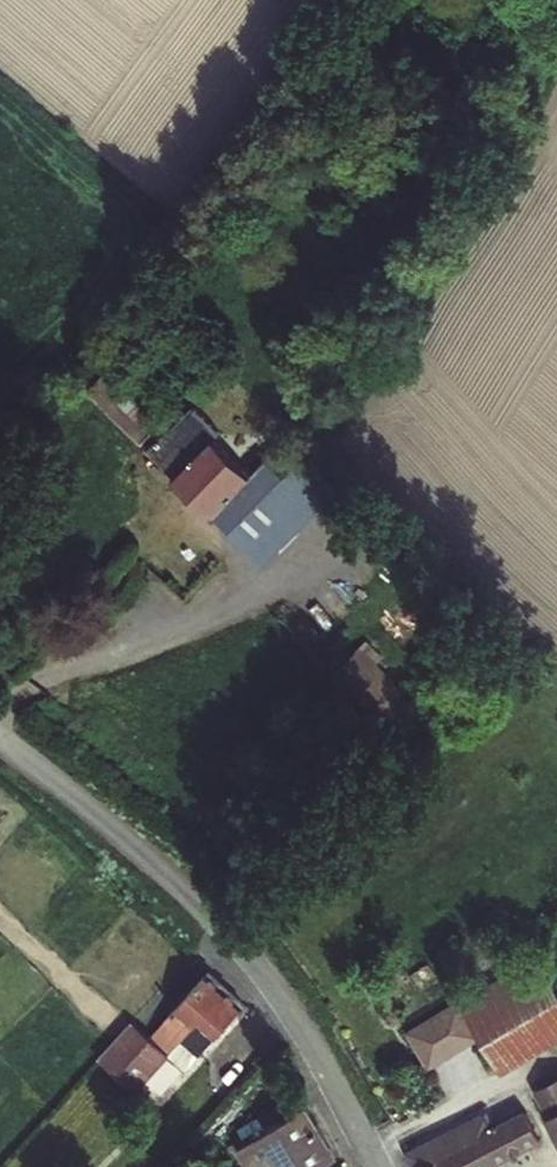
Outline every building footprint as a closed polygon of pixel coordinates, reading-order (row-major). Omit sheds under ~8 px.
[(163,347),(156,359),(176,368),(183,357),(163,347)] [(163,427),(145,409),(126,428),(145,446),(163,427)] [(172,429),(150,452),(177,479),(233,536),(264,567),(337,497),(304,465),(297,472),(274,448),(250,472),(219,443),(228,431),(206,411),(179,437),(172,429)] [(362,552),(352,563),(367,578),(377,568),(362,552)] [(360,647),(334,676),(386,725),(413,696),(360,647)] [(523,960),(556,1033),(556,961),(549,946),(523,960)] [(461,993),(478,1025),(485,1021),(507,1059),(556,1033),(523,960),(461,993)] [(207,980),(147,1045),(167,1062),(178,1052),(194,1068),(243,1015),(207,980)] [(461,993),(419,1014),(436,1047),(478,1025),(461,993)] [(108,1073),(122,1058),(140,1039),(131,1031),(99,1064),(108,1073)] [(122,1058),(147,1083),(158,1072),(138,1054),(147,1045),(140,1039),(122,1058)] [(122,1058),(108,1073),(136,1096),(147,1083),(122,1058)] [(542,1081),(554,1108),(556,1106),(556,1073),(542,1081)] [(244,1166),(270,1166),(314,1143),(298,1114),(292,1118),(284,1103),(255,1119),(262,1133),(234,1148),(244,1166)] [(543,1137),(527,1104),(484,1127),(476,1113),(415,1148),(424,1166),(486,1166),(543,1137)] [(314,1143),(270,1166),(328,1166),(314,1143)]
